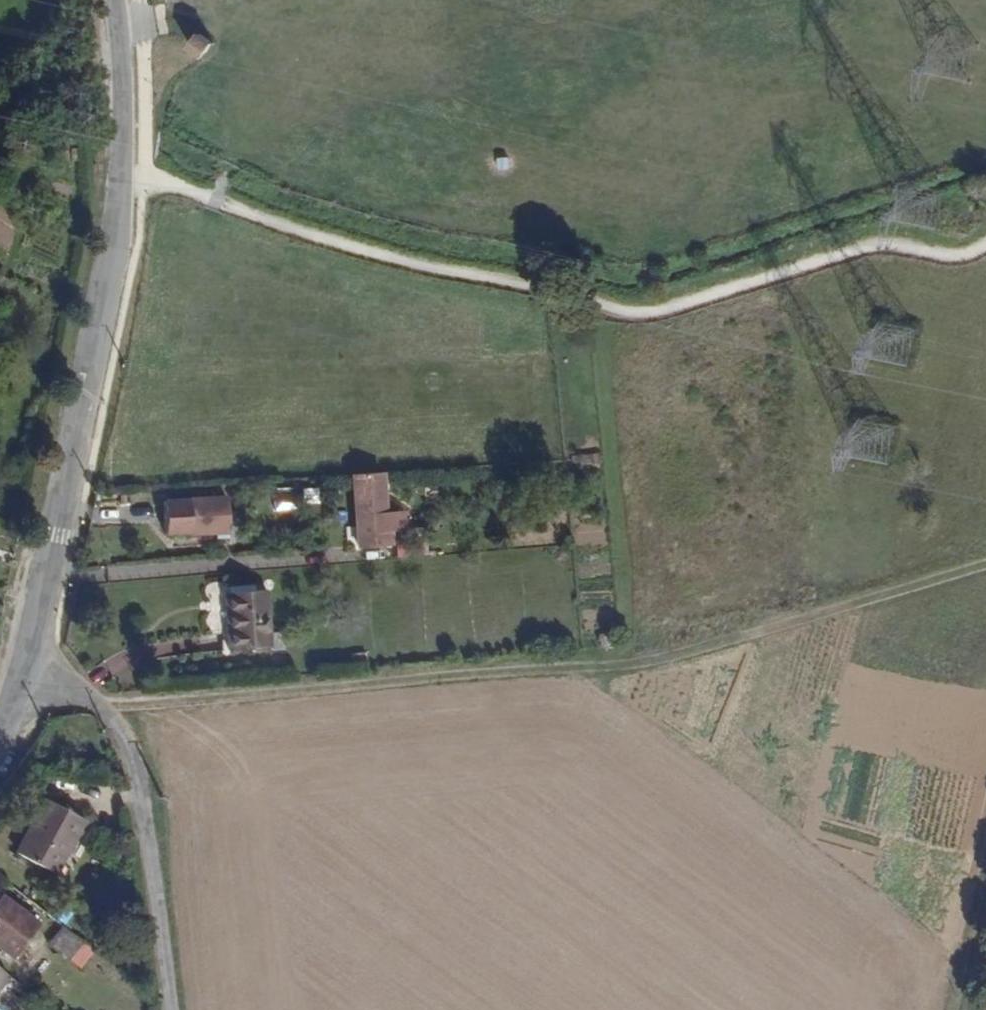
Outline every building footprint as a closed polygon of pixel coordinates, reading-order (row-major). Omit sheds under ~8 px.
[(207,63),(217,49),(204,40),(197,51),(194,55),(207,63)] [(371,519),(371,479),(341,480),(344,552),(372,552),(372,537),(392,537),(392,520),(371,519)] [(249,526),(248,512),(248,499),(188,499),(188,535),(248,535),(249,526)] [(416,558),(414,543),(390,543),(390,560),(416,558)] [(265,646),(260,590),(236,592),(219,595),(226,653),(265,646)] [(65,837),(78,814),(42,793),(24,824),(65,837)] [(45,869),(61,838),(20,825),(9,850),(45,869)] [(0,898),(0,945),(11,954),(32,924),(0,898)] [(81,942),(54,922),(43,939),(69,959),(81,942)]
